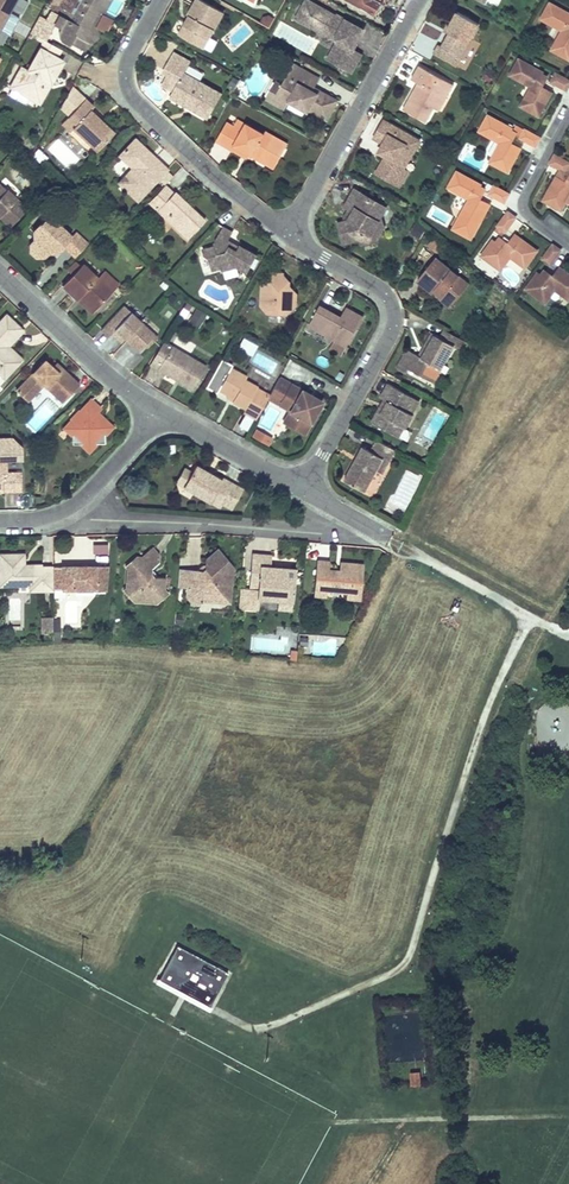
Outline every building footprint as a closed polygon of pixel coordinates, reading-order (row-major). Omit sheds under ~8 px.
[(17,0),(0,0),(0,31),(17,0)] [(45,5),(52,10),(61,0),(48,0),(45,5)] [(52,11),(69,21),(68,22),(86,32),(95,15),(93,14),(96,9),(98,10),(103,0),(61,0),(52,11)] [(113,20),(102,14),(111,0),(110,0),(103,0),(98,10),(96,9),(93,14),(95,15),(88,28),(95,27),(105,33),(113,20)] [(203,48),(204,47),(211,51),(217,41),(209,37),(223,12),(202,0),(197,0),(188,15),(190,16),(191,17),(188,22),(187,21),(179,35),(203,48)] [(353,49),(364,30),(343,18),(339,20),(336,18),(336,16),(307,0),(306,0),(296,18),(316,30),(318,27),(336,36),(337,41),(336,41),(337,42),(327,59),(351,72),(361,54),(353,49)] [(357,4),(376,14),(382,2),(378,0),(359,0),(357,4)] [(550,3),(541,19),(562,30),(551,50),(568,59),(568,14),(550,3)] [(47,42),(57,25),(65,30),(64,33),(65,36),(66,40),(69,42),(84,51),(93,36),(68,22),(69,21),(52,11),(46,20),(39,16),(30,32),(44,40),(47,42)] [(452,63),(456,55),(460,58),(479,24),(457,12),(446,31),(449,33),(441,47),(438,45),(434,53),(452,63)] [(263,17),(260,23),(269,28),(274,19),(269,15),(263,17)] [(93,36),(84,51),(97,37),(95,27),(88,28),(86,32),(93,36)] [(336,41),(337,41),(336,36),(318,27),(316,30),(336,41)] [(446,31),(438,45),(441,47),(449,33),(446,31)] [(56,57),(61,49),(47,42),(44,40),(28,70),(21,66),(10,87),(12,89),(9,94),(26,104),(29,98),(39,95),(44,86),(42,84),(44,80),(51,83),(64,61),(56,57)] [(184,73),(190,62),(174,52),(163,70),(168,73),(180,79),(170,97),(186,106),(188,104),(193,106),(192,109),(208,118),(222,94),(184,73)] [(543,73),(519,59),(510,75),(531,86),(520,106),(532,112),(536,105),(542,108),(552,91),(545,87),(543,90),(541,88),(547,77),(542,75),(543,73)] [(281,85),(276,94),(289,101),(307,111),(308,109),(326,120),(337,101),(321,92),(316,93),(312,91),(314,88),(319,79),(293,64),(281,85)] [(402,109),(426,122),(434,108),(443,92),(448,95),(453,85),(419,65),(411,79),(417,82),(420,83),(416,90),(414,89),(402,109)] [(487,69),(482,77),(490,82),(495,74),(487,69)] [(180,79),(168,73),(161,85),(173,91),(180,79)] [(551,82),(566,90),(568,85),(568,80),(556,73),(551,82)] [(29,98),(40,104),(51,83),(44,80),(42,84),(44,86),(39,95),(29,98)] [(281,85),(275,81),(266,98),(285,109),(289,101),(276,94),(281,85)] [(85,99),(72,87),(60,107),(69,115),(85,99)] [(434,108),(439,111),(448,95),(443,92),(434,108)] [(93,107),(85,99),(62,124),(70,131),(73,128),(97,151),(114,133),(90,110),(93,107)] [(532,112),(538,116),(542,108),(536,105),(532,112)] [(500,143),(490,162),(508,172),(521,147),(511,142),(516,133),(512,131),(513,129),(488,116),(479,131),(500,143)] [(249,154),(267,164),(273,154),(279,158),(287,144),(265,131),(263,133),(238,119),(234,126),(227,122),(216,141),(232,150),(234,146),(249,154)] [(403,169),(419,141),(384,121),(374,138),(384,143),(392,148),(388,156),(386,155),(386,156),(376,173),(395,183),(403,169)] [(521,136),(520,138),(536,146),(540,138),(517,125),(514,132),(521,136)] [(152,155),(135,139),(119,156),(133,168),(119,182),(139,203),(159,180),(165,185),(173,176),(167,170),(168,169),(155,157),(153,160),(150,158),(152,155)] [(384,143),(379,152),(386,156),(386,155),(388,156),(392,148),(384,143)] [(232,150),(247,158),(249,154),(234,146),(232,150)] [(42,164),(48,157),(37,147),(33,156),(42,164)] [(273,154),(267,164),(273,168),(279,158),(273,154)] [(561,210),(566,201),(568,196),(568,163),(554,155),(550,163),(560,169),(543,200),(561,210)] [(395,183),(400,186),(408,172),(403,169),(395,183)] [(469,199),(453,228),(465,235),(475,217),(481,220),(490,204),(483,200),(481,202),(479,201),(485,190),(480,187),(481,185),(457,172),(448,187),(469,199)] [(27,209),(0,184),(0,217),(10,227),(27,209)] [(174,192),(173,193),(165,185),(149,202),(188,239),(205,221),(190,206),(188,208),(185,205),(187,203),(174,192)] [(494,185),(489,194),(504,202),(509,194),(494,185)] [(380,217),(386,207),(354,189),(345,206),(349,209),(353,211),(348,220),(342,222),(338,223),(344,243),(360,238),(361,238),(362,236),(368,239),(377,237),(375,231),(384,229),(380,217)] [(349,209),(342,222),(348,220),(353,211),(349,209)] [(502,235),(515,217),(508,212),(494,230),(502,235)] [(63,246),(72,237),(71,236),(49,215),(33,231),(38,236),(30,244),(30,252),(36,257),(44,257),(52,249),(57,253),(63,246)] [(465,235),(471,238),(481,220),(475,217),(465,235)] [(419,238),(425,228),(417,223),(411,233),(419,238)] [(233,233),(223,227),(214,242),(215,246),(203,249),(204,256),(209,258),(213,271),(222,268),(223,270),(237,266),(248,272),(257,255),(240,245),(237,251),(229,247),(228,241),(233,233)] [(360,238),(362,245),(378,240),(384,229),(375,231),(377,237),(368,239),(362,236),(361,238),(360,238)] [(88,244),(76,232),(71,236),(72,237),(63,246),(75,258),(88,244)] [(493,239),(481,256),(500,270),(510,257),(525,267),(532,256),(526,251),(530,246),(514,234),(510,241),(512,242),(510,245),(500,238),(497,242),(493,239)] [(437,253),(443,246),(435,239),(429,246),(437,253)] [(542,259),(550,264),(560,250),(553,244),(542,259)] [(532,256),(537,251),(530,246),(526,251),(532,256)] [(453,303),(468,285),(436,258),(417,280),(433,293),(436,289),(453,303)] [(76,261),(67,271),(72,275),(81,266),(76,261)] [(72,275),(62,285),(77,300),(80,296),(95,310),(118,285),(104,271),(97,278),(82,264),(81,266),(72,275)] [(223,270),(226,280),(239,275),(237,266),(223,270)] [(526,288),(545,303),(555,289),(568,300),(568,274),(559,267),(555,274),(557,275),(555,278),(545,270),(542,275),(538,272),(526,288)] [(286,315),(296,306),(293,296),(297,294),(290,282),(284,282),(284,273),(271,273),(270,282),(265,281),(262,284),(260,306),(268,314),(286,315)] [(433,293),(451,307),(453,303),(436,289),(433,293)] [(77,300),(92,313),(95,310),(80,296),(77,300)] [(179,315),(184,318),(193,305),(187,301),(179,315)] [(346,308),(341,316),(320,305),(309,325),(335,340),(340,332),(351,339),(363,317),(346,308)] [(155,335),(124,306),(101,330),(108,337),(111,334),(115,330),(125,339),(138,352),(155,335)] [(199,326),(206,314),(197,309),(190,320),(199,326)] [(6,314),(0,321),(0,374),(2,377),(4,378),(19,362),(6,349),(5,350),(2,348),(21,328),(6,314)] [(6,349),(19,362),(22,359),(9,347),(23,331),(21,328),(2,348),(5,350),(6,349)] [(111,334),(121,343),(125,339),(115,330),(111,334)] [(446,330),(441,338),(433,333),(424,348),(427,350),(423,357),(407,349),(397,368),(406,373),(408,369),(429,380),(434,371),(439,373),(453,346),(463,351),(468,343),(446,330)] [(335,340),(347,347),(351,339),(340,332),(335,340)] [(147,348),(157,337),(155,335),(144,346),(147,348)] [(252,355),(257,346),(244,338),(239,347),(252,355)] [(192,389),(206,367),(164,342),(151,365),(167,374),(169,371),(181,379),(179,382),(192,389)] [(268,398),(269,395),(257,388),(257,387),(245,380),(247,377),(231,368),(232,365),(221,359),(206,387),(216,393),(218,390),(228,395),(234,399),(232,402),(245,409),(243,412),(256,419),(268,398)] [(43,384),(63,402),(79,385),(61,368),(57,372),(53,368),(45,360),(16,391),(27,401),(43,384)] [(61,368),(57,364),(53,368),(57,372),(61,368)] [(167,374),(179,382),(181,379),(169,371),(167,374)] [(434,383),(439,373),(434,371),(429,380),(434,383)] [(268,398),(290,411),(295,414),(289,425),(304,434),(322,401),(313,396),(312,398),(309,396),(310,395),(279,377),(269,395),(268,398)] [(412,414),(419,401),(388,383),(380,397),(388,402),(375,424),(395,435),(400,425),(405,428),(413,414),(412,414)] [(384,399),(371,422),(375,424),(388,402),(384,399)] [(100,408),(91,400),(79,413),(81,415),(75,421),(73,419),(64,428),(72,435),(72,444),(81,444),(89,451),(96,443),(105,443),(104,434),(112,427),(103,418),(101,420),(94,414),(96,412),(100,408)] [(290,411),(283,422),(289,425),(295,414),(290,411)] [(103,418),(96,412),(94,414),(101,420),(103,418)] [(75,421),(81,415),(79,413),(73,419),(75,421)] [(400,425),(395,435),(400,437),(405,428),(400,425)] [(256,429),(252,436),(259,441),(264,433),(256,429)] [(259,441),(268,445),(272,437),(264,433),(259,441)] [(2,486),(3,491),(22,491),(21,472),(7,472),(7,459),(21,459),(21,445),(11,439),(0,439),(0,486),(2,486)] [(377,440),(372,448),(388,458),(393,449),(377,440)] [(355,461),(344,480),(365,491),(377,470),(383,458),(363,446),(357,457),(360,459),(358,463),(355,461)] [(377,470),(382,473),(395,450),(393,449),(388,458),(372,448),(370,451),(383,458),(377,470)] [(220,502),(231,483),(223,478),(221,480),(195,465),(183,486),(218,506),(220,502)] [(184,468),(176,482),(183,486),(191,472),(184,468)] [(231,508),(242,489),(231,483),(220,502),(231,508)] [(156,577),(156,575),(153,571),(151,571),(151,568),(159,562),(159,556),(153,548),(142,557),(136,557),(125,566),(128,568),(126,588),(123,590),(133,600),(157,602),(168,593),(164,589),(165,577),(156,577)] [(202,570),(188,569),(187,588),(186,596),(190,601),(190,604),(200,605),(200,600),(219,602),(220,592),(225,589),(231,590),(233,567),(229,563),(227,564),(224,560),(226,559),(218,549),(205,559),(205,568),(202,570)] [(24,554),(0,554),(0,586),(30,586),(30,591),(53,590),(53,589),(53,566),(42,567),(28,567),(28,569),(24,570),(24,565),(24,554)] [(292,601),(295,569),(281,568),(280,570),(270,569),(271,557),(251,555),(249,589),(240,588),(238,607),(258,609),(259,598),(267,599),(267,596),(278,597),(278,600),(292,601)] [(317,560),(314,596),(326,597),(326,591),(347,592),(346,598),(361,600),(363,564),(340,562),(339,574),(328,573),(328,570),(329,561),(317,560)] [(106,591),(108,566),(53,566),(53,589),(95,589),(95,591),(106,591)] [(177,587),(187,588),(188,569),(179,569),(177,587)] [(219,602),(230,603),(231,590),(225,589),(220,592),(219,602)] [(278,600),(277,609),(292,610),(292,601),(278,600)] [(52,617),(41,617),(42,633),(52,633),(52,617)] [(228,973),(176,945),(158,979),(209,1006),(228,973)] [(209,1006),(158,979),(157,982),(156,983),(182,997),(207,1010),(208,1009),(209,1006)] [(419,1012),(383,1015),(389,1064),(425,1061),(419,1012)] [(410,1073),(411,1088),(422,1087),(421,1072),(410,1073)]
